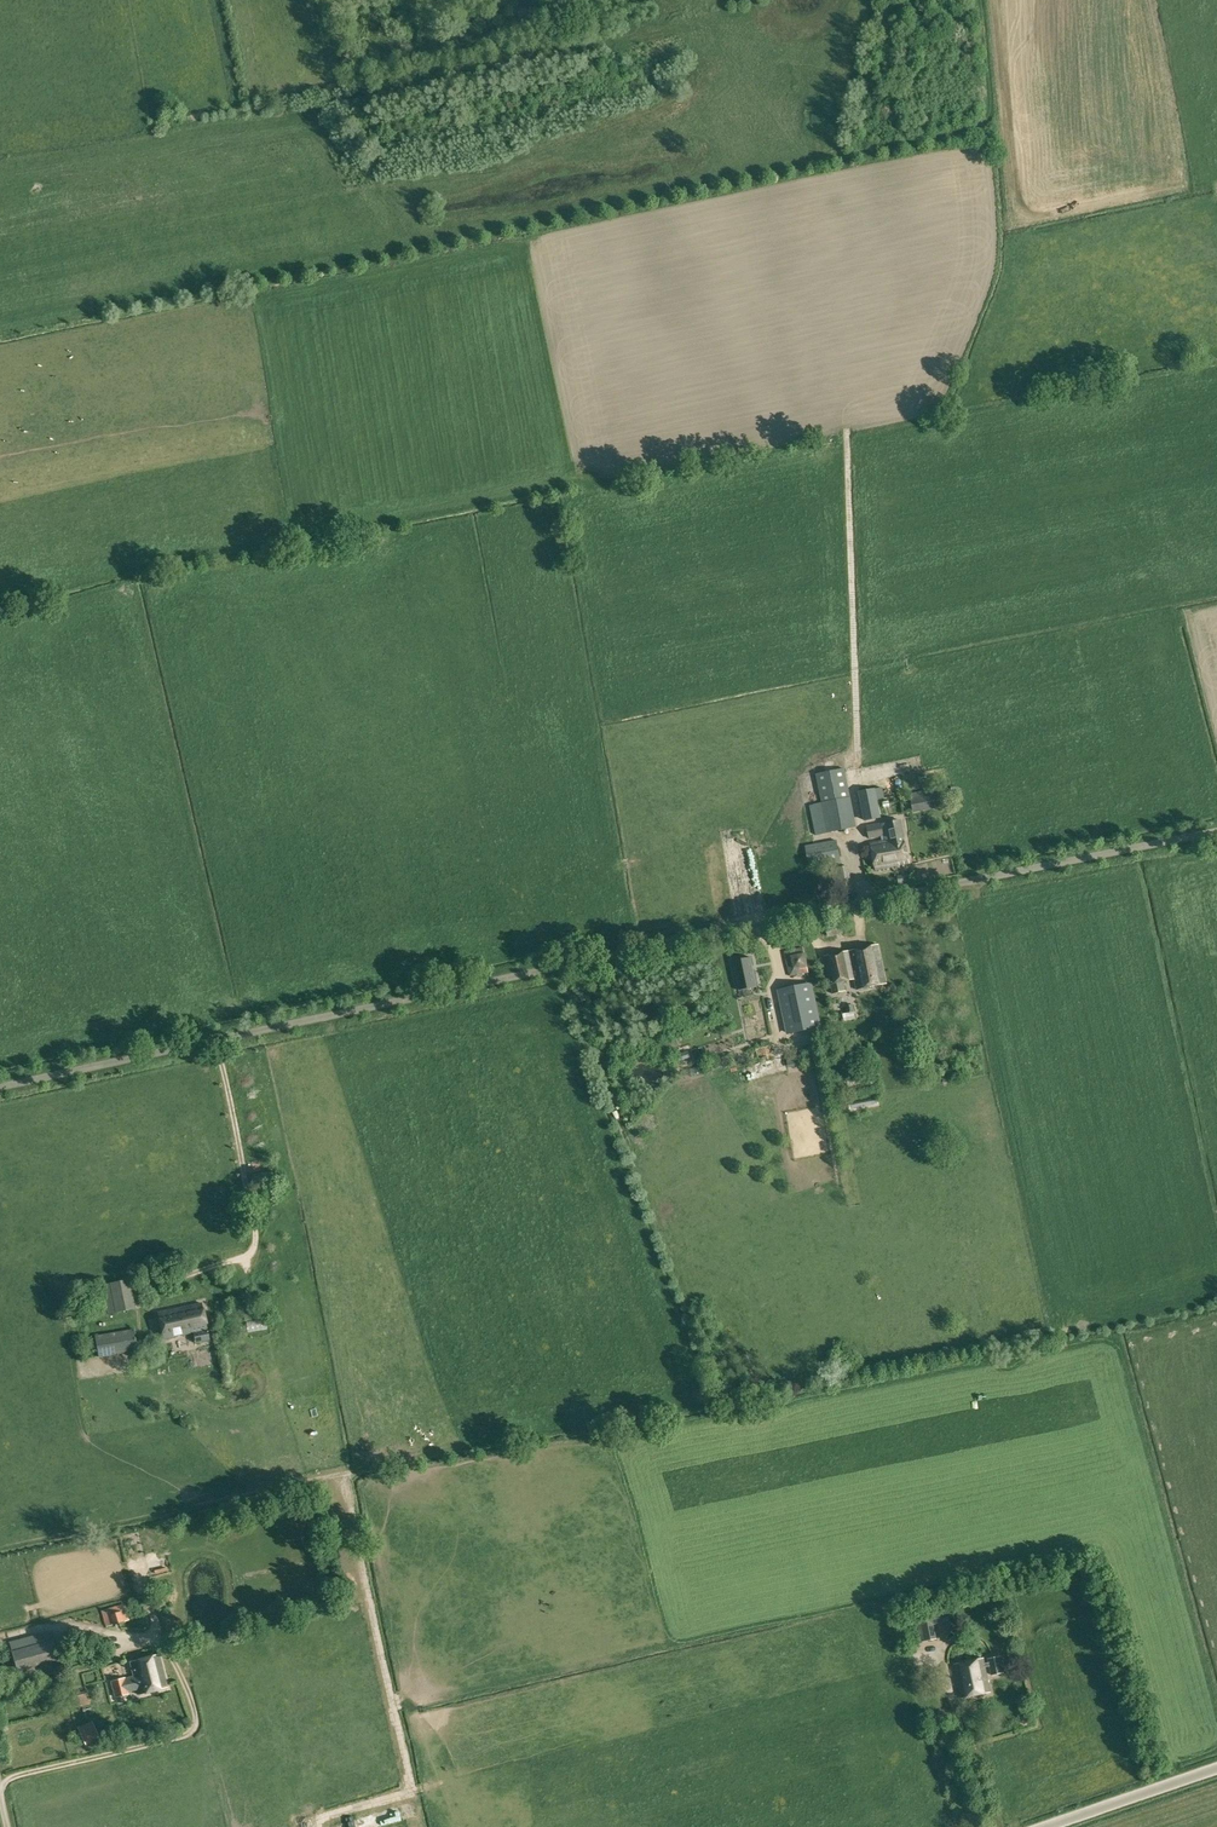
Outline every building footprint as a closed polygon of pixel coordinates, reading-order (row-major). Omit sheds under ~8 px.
[(810,805),(816,835),(857,827),(846,768),(816,774),(822,803),(810,805)] [(859,792),(865,821),(882,817),(876,788),(859,792)] [(932,794),(911,799),(914,812),(935,807),(934,801),(932,794)] [(876,869),(909,863),(901,821),(884,824),(884,823),(868,826),(870,838),(882,835),(883,841),(871,843),(876,869)] [(837,840),(806,845),(810,866),(817,865),(817,867),(841,863),(837,840)] [(837,893),(851,890),(847,866),(832,869),(837,893)] [(857,989),(887,983),(879,945),(825,956),(833,993),(845,991),(843,982),(855,979),(857,989)] [(804,947),(785,951),(790,977),(809,973),(804,947)] [(739,991),(757,987),(751,957),(733,961),(739,991)] [(810,983),(779,990),(788,1032),(819,1026),(810,983)] [(842,1007),(845,1021),(856,1019),(854,1004),(842,1007)] [(690,1057),(688,1051),(679,1055),(681,1060),(690,1057)] [(845,1056),(848,1069),(857,1067),(854,1053),(845,1056)] [(788,1065),(803,1062),(801,1055),(787,1058),(788,1065)] [(872,1062),(866,1065),(869,1070),(874,1068),(872,1062)] [(254,1174),(255,1185),(274,1182),(272,1170),(254,1174)] [(98,1296),(101,1316),(136,1309),(130,1279),(103,1285),(105,1294),(98,1296)] [(194,1333),(196,1342),(210,1339),(202,1303),(158,1312),(164,1339),(194,1333)] [(244,1312),(245,1320),(260,1317),(258,1309),(244,1312)] [(95,1335),(99,1357),(137,1350),(133,1328),(95,1335)] [(355,1562),(346,1564),(349,1577),(357,1575),(355,1562)] [(102,1610),(107,1626),(129,1620),(124,1603),(102,1610)] [(922,1641),(932,1639),(928,1620),(954,1615),(952,1604),(916,1611),(922,1641)] [(12,1651),(20,1680),(62,1669),(53,1639),(12,1651)] [(139,1694),(168,1687),(159,1654),(131,1662),(135,1677),(125,1679),(125,1678),(111,1681),(116,1697),(129,1693),(129,1691),(137,1689),(139,1694)] [(984,1658),(955,1665),(962,1697),(991,1691),(986,1667),(991,1666),(993,1674),(1004,1672),(1000,1656),(989,1659),(990,1662),(985,1663),(984,1658)] [(67,1695),(70,1708),(90,1703),(87,1690),(67,1695)] [(80,1732),(85,1743),(99,1737),(94,1725),(80,1732)] [(341,1826),(359,1826),(358,1824),(366,1821),(365,1818),(341,1826)]
